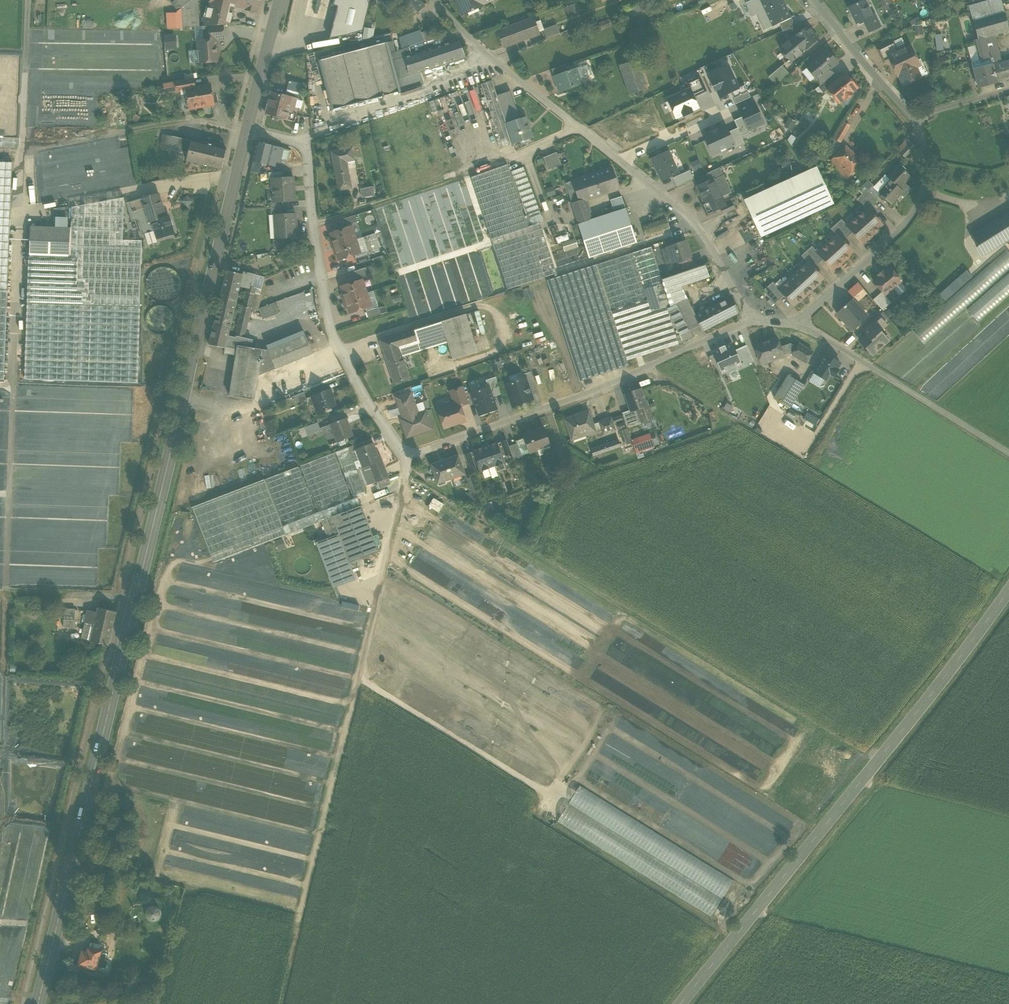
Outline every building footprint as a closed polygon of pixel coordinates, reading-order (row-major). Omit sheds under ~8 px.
[(172,4),(176,11),(177,11),(181,9),(183,28),(200,27),(196,0),(176,0),(172,4)] [(211,1),(211,2),(233,7),(234,7),(243,9),(245,0),(212,0),(211,1)] [(243,9),(259,13),(262,0),(245,0),(243,9)] [(294,3),(292,15),(303,17),(306,0),(294,0),(294,3)] [(333,5),(338,6),(330,39),(363,31),(370,0),(334,0),(333,5)] [(385,2),(392,11),(398,5),(406,14),(407,14),(411,19),(424,7),(418,0),(388,0),(385,2)] [(458,3),(456,3),(462,15),(482,6),(481,4),(479,0),(457,0),(458,3)] [(763,10),(771,26),(771,27),(779,23),(790,18),(790,17),(782,0),(758,0),(763,10)] [(849,7),(856,23),(863,20),(866,26),(877,21),(874,14),(871,15),(864,0),(849,7)] [(969,7),(973,20),(1004,12),(1001,0),(993,0),(969,7)] [(232,13),(233,7),(211,2),(211,1),(205,26),(223,25),(230,24),(233,14),(232,13)] [(176,14),(166,13),(167,28),(183,28),(181,9),(177,11),(176,11),(176,14)] [(763,10),(757,13),(764,29),(771,26),(763,10)] [(973,20),(978,39),(978,40),(985,38),(994,35),(1008,31),(1008,29),(1004,12),(973,20)] [(793,16),(790,17),(790,18),(779,23),(783,31),(790,28),(797,24),(793,16)] [(533,18),(498,31),(504,46),(539,34),(533,18)] [(877,21),(866,26),(869,32),(880,27),(877,21)] [(797,24),(790,28),(796,35),(805,28),(801,23),(797,24)] [(913,34),(922,34),(922,25),(914,24),(913,34)] [(205,26),(202,27),(203,41),(217,40),(224,39),(223,25),(205,26)] [(557,25),(543,30),(546,38),(560,33),(557,25)] [(796,35),(793,38),(804,51),(818,39),(807,26),(796,35)] [(421,30),(399,37),(402,50),(410,47),(425,42),(421,30)] [(937,50),(944,48),(940,32),(932,35),(937,50)] [(176,47),(175,33),(162,34),(163,48),(176,47)] [(994,35),(985,38),(990,57),(992,64),(993,64),(999,63),(1000,59),(994,35)] [(793,38),(780,49),(783,52),(783,55),(785,58),(788,58),(791,62),(804,51),(793,38)] [(985,38),(978,40),(978,39),(974,40),(979,60),(990,57),(985,38)] [(459,39),(442,44),(449,63),(466,57),(459,39)] [(203,41),(198,41),(199,50),(200,63),(219,61),(217,40),(203,41)] [(387,43),(319,61),(332,109),(399,91),(400,92),(401,91),(424,84),(421,72),(449,63),(442,44),(412,54),(410,47),(402,50),(395,52),(392,41),(387,43)] [(893,42),(877,50),(884,63),(889,60),(888,58),(898,53),(893,42)] [(898,53),(888,58),(889,60),(895,71),(896,70),(904,86),(921,78),(913,63),(917,61),(911,47),(898,53)] [(189,64),(200,63),(199,50),(188,51),(189,64)] [(827,50),(809,66),(819,78),(820,79),(828,72),(838,63),(827,50)] [(990,57),(979,60),(979,61),(971,63),(973,69),(978,88),(998,83),(997,82),(993,64),(992,64),(990,57)] [(637,59),(619,65),(629,94),(647,89),(637,59)] [(993,64),(997,82),(1008,79),(1008,60),(999,63),(993,64)] [(566,64),(551,69),(554,76),(568,71),(566,64)] [(568,71),(554,76),(559,92),(582,84),(580,79),(591,75),(588,64),(568,71)] [(780,64),(767,76),(774,84),(788,71),(780,64)] [(728,66),(709,74),(720,97),(738,89),(728,66)] [(828,72),(820,79),(819,78),(817,79),(821,84),(832,75),(828,72)] [(836,81),(827,89),(839,103),(845,98),(846,99),(852,94),(851,93),(857,88),(845,73),(836,81)] [(697,75),(686,80),(693,95),(705,90),(697,75)] [(821,84),(815,89),(820,95),(827,89),(836,81),(832,75),(821,84)] [(193,79),(175,82),(177,90),(177,91),(186,90),(186,89),(195,87),(193,79)] [(497,95),(492,80),(481,84),(502,148),(513,144),(506,123),(507,123),(497,95)] [(301,84),(289,81),(285,96),(299,99),(301,84)] [(177,90),(175,82),(164,85),(165,92),(177,90)] [(195,87),(186,89),(186,90),(188,99),(192,102),(193,108),(214,104),(211,91),(208,88),(207,85),(195,87)] [(690,89),(668,100),(676,117),(698,107),(690,89)] [(510,91),(497,95),(507,123),(520,119),(510,91)] [(299,99),(285,96),(271,92),(266,114),(294,121),(297,108),(301,109),(303,101),(299,100),(299,99)] [(754,102),(739,109),(742,117),(748,130),(763,123),(754,102)] [(507,123),(506,123),(513,144),(532,138),(525,117),(507,123)] [(734,121),(737,128),(741,137),(750,133),(748,130),(742,117),(734,121)] [(844,123),(835,138),(841,142),(850,126),(844,123)] [(724,126),(704,135),(713,155),(733,145),(727,132),(724,126)] [(737,128),(727,132),(733,145),(735,149),(745,144),(741,137),(737,128)] [(172,137),(163,136),(161,145),(169,147),(172,137)] [(191,140),(172,136),(172,137),(169,147),(169,149),(188,154),(191,140)] [(897,147),(903,154),(912,146),(906,139),(897,147)] [(227,149),(191,140),(188,154),(187,161),(222,169),(227,149)] [(284,149),(257,142),(252,161),(253,161),(259,162),(269,164),(274,166),(275,161),(280,162),(284,149)] [(862,162),(845,146),(834,158),(851,174),(862,162)] [(352,148),(332,152),(339,190),(352,188),(346,161),(354,160),(352,148)] [(557,152),(543,157),(548,170),(561,165),(557,152)] [(676,173),(667,152),(653,158),(662,179),(676,173)] [(851,174),(834,158),(829,163),(846,179),(851,174)] [(692,169),(700,166),(697,159),(689,162),(692,169)] [(259,162),(253,161),(251,171),(257,172),(259,162)] [(0,162),(0,379),(4,379),(13,162),(0,162)] [(507,164),(471,177),(491,239),(528,226),(507,164)] [(898,165),(887,177),(891,180),(879,193),(891,204),(903,191),(899,188),(904,183),(908,174),(898,165)] [(524,167),(511,171),(531,225),(540,222),(544,221),(524,167)] [(817,167),(744,200),(760,237),(833,203),(817,167)] [(612,168),(572,181),(566,183),(572,203),(579,200),(579,202),(584,200),(619,189),(612,168)] [(719,168),(707,173),(710,180),(713,179),(723,175),(719,168)] [(672,176),(676,185),(692,178),(688,169),(672,176)] [(283,178),(272,178),(272,189),(273,189),(274,201),(273,201),(273,202),(283,202),(295,201),(295,200),(294,200),(293,186),(294,186),(293,177),(283,178)] [(710,180),(697,186),(705,204),(721,197),(713,179),(710,180)] [(373,186),(360,189),(362,198),(374,195),(373,186)] [(878,199),(867,189),(862,194),(873,205),(878,199)] [(873,205),(862,194),(857,199),(866,209),(867,208),(868,209),(873,205)] [(156,239),(174,234),(169,216),(160,218),(159,213),(162,212),(163,210),(161,203),(156,204),(153,196),(154,196),(154,195),(142,198),(149,222),(151,222),(154,231),(156,239)] [(621,196),(610,200),(614,212),(625,209),(621,196)] [(721,197),(705,204),(703,205),(707,214),(725,206),(721,197)] [(71,228),(70,228),(69,258),(77,259),(76,284),(85,284),(84,291),(88,291),(88,297),(91,297),(91,304),(140,306),(142,241),(123,240),(124,198),(72,207),(71,228)] [(145,234),(154,231),(151,222),(149,222),(142,198),(126,203),(132,221),(137,220),(141,235),(145,234)] [(584,200),(579,202),(579,200),(572,203),(576,216),(588,212),(584,200)] [(866,209),(857,217),(873,234),(877,230),(876,229),(882,224),(868,209),(867,208),(866,209)] [(578,224),(589,257),(636,242),(626,209),(625,209),(614,212),(591,220),(578,224)] [(588,212),(576,216),(578,224),(591,220),(588,212)] [(283,214),(274,215),(276,238),(276,239),(285,238),(297,237),(295,213),(283,214)] [(972,236),(984,255),(1008,239),(1008,213),(972,236)] [(355,215),(343,219),(345,226),(357,222),(355,215)] [(873,234),(857,217),(847,226),(852,232),(862,243),(867,238),(868,239),(873,234)] [(56,219),(56,227),(67,228),(68,219),(56,219)] [(847,226),(841,219),(836,224),(848,237),(852,232),(847,226)] [(528,226),(491,239),(507,289),(556,273),(540,222),(531,225),(528,226)] [(547,226),(554,243),(560,241),(554,224),(547,226)] [(560,224),(555,226),(560,237),(564,236),(560,224)] [(848,237),(836,224),(831,229),(837,236),(837,235),(843,241),(848,237)] [(56,227),(30,226),(29,256),(69,258),(70,228),(67,228),(56,227)] [(351,226),(330,233),(334,243),(332,244),(334,250),(336,250),(339,260),(360,253),(351,226)] [(154,231),(145,234),(148,245),(157,242),(156,239),(154,231)] [(843,241),(837,235),(837,236),(827,244),(843,261),(848,257),(847,256),(852,251),(843,241)] [(285,238),(276,239),(276,238),(273,239),(273,245),(275,251),(287,247),(285,241),(285,238)] [(573,239),(562,243),(564,249),(575,245),(573,239)] [(685,241),(667,247),(668,247),(663,248),(661,249),(666,265),(673,262),(673,263),(691,257),(685,241)] [(843,261),(827,244),(818,253),(817,253),(823,259),(832,270),(837,265),(838,266),(843,261)] [(818,253),(812,246),(806,251),(818,264),(823,259),(817,253),(818,253)] [(651,247),(631,253),(648,305),(648,304),(650,310),(651,310),(665,306),(666,308),(667,308),(670,306),(661,280),(651,247)] [(913,331),(924,344),(1008,269),(1008,254),(1005,250),(913,331)] [(818,264),(806,251),(801,256),(807,262),(808,262),(813,268),(818,264)] [(648,305),(631,253),(596,264),(629,365),(663,350),(650,310),(648,304),(648,305)] [(367,254),(355,258),(357,264),(370,260),(367,254)] [(269,255),(258,259),(260,266),(271,261),(269,255)] [(69,258),(29,256),(28,283),(76,284),(77,259),(69,258)] [(691,259),(682,263),(684,269),(694,264),(691,259)] [(813,268),(808,262),(807,262),(798,271),(813,288),(816,286),(815,285),(822,278),(813,268)] [(596,264),(547,280),(579,381),(629,365),(596,264)] [(705,265),(661,280),(670,306),(687,298),(681,287),(709,277),(705,265)] [(177,298),(182,285),(177,272),(164,267),(151,272),(146,285),(151,298),(164,303),(177,298)] [(366,268),(353,272),(355,279),(368,275),(366,268)] [(890,268),(884,273),(883,271),(878,275),(879,277),(874,282),(885,295),(893,288),(899,295),(906,289),(900,282),(901,281),(890,268)] [(943,300),(971,276),(965,269),(937,293),(943,300)] [(966,309),(977,321),(1008,292),(1008,270),(966,309)] [(243,274),(227,271),(222,289),(238,293),(240,286),(243,274)] [(813,288),(798,271),(788,280),(804,297),(813,288)] [(255,274),(246,272),(245,275),(243,274),(240,286),(247,288),(246,291),(255,293),(260,294),(261,289),(252,287),(255,275),(255,274)] [(264,277),(255,275),(252,287),(261,289),(264,277)] [(362,280),(341,287),(344,297),(343,297),(345,304),(347,303),(350,313),(371,306),(362,280)] [(804,297),(788,280),(779,288),(778,289),(784,295),(793,305),(800,298),(801,299),(804,297)] [(779,288),(773,282),(767,287),(779,299),(784,295),(778,289),(779,288)] [(858,282),(848,291),(853,298),(863,289),(858,282)] [(76,284),(28,283),(27,302),(91,304),(91,297),(88,297),(88,291),(84,291),(85,284),(76,284)] [(779,299),(767,287),(763,291),(774,304),(779,299)] [(238,293),(222,289),(218,307),(234,311),(238,293)] [(255,293),(246,291),(242,306),(251,308),(255,293)] [(891,302),(882,293),(874,300),(882,310),(891,302)] [(731,297),(695,315),(695,316),(700,325),(680,335),(682,341),(703,331),(739,313),(731,297)] [(670,306),(667,308),(680,335),(700,325),(695,316),(695,315),(687,298),(670,306)] [(852,299),(836,313),(852,331),(868,317),(852,299)] [(91,304),(27,302),(25,379),(137,383),(140,306),(91,304)] [(275,303),(264,307),(260,308),(262,318),(267,317),(278,312),(275,303)] [(171,330),(175,319),(170,309),(160,305),(150,309),(146,320),(150,330),(160,334),(171,330)] [(251,308),(242,306),(239,321),(247,323),(251,308)] [(651,310),(650,310),(663,350),(678,344),(666,308),(665,306),(651,310)] [(234,311),(218,307),(214,325),(230,329),(234,311)] [(378,307),(366,311),(368,318),(381,314),(378,307)] [(440,322),(414,329),(420,350),(447,342),(453,360),(477,352),(466,314),(440,322)] [(879,315),(865,327),(869,332),(875,326),(876,327),(883,320),(879,315)] [(247,323),(239,321),(235,336),(237,336),(244,338),(247,323)] [(214,325),(213,325),(209,344),(225,348),(225,347),(228,336),(230,329),(214,325)] [(876,327),(875,326),(869,332),(859,341),(865,348),(865,351),(868,354),(871,354),(872,355),(878,349),(879,349),(882,347),(882,346),(888,340),(876,327)] [(414,329),(395,335),(402,355),(402,356),(420,350),(414,329)] [(305,335),(268,350),(275,368),(276,369),(313,354),(305,335)] [(395,335),(379,340),(386,360),(402,355),(395,335)] [(237,338),(228,336),(225,347),(234,349),(237,338)] [(244,338),(237,336),(237,338),(234,349),(236,350),(237,346),(251,348),(251,347),(252,340),(244,338)] [(777,337),(754,345),(761,364),(784,356),(783,355),(780,347),(777,337)] [(707,349),(717,374),(752,360),(746,344),(735,348),(732,339),(707,349)] [(790,343),(780,347),(783,355),(790,353),(792,354),(796,347),(790,343)] [(812,352),(799,343),(796,347),(792,354),(805,363),(812,352)] [(251,348),(237,346),(236,350),(236,356),(229,396),(254,400),(258,375),(263,349),(251,347),(251,348)] [(234,349),(225,347),(225,348),(224,353),(236,356),(236,350),(234,349)] [(268,350),(263,349),(258,375),(275,368),(268,350)] [(842,363),(825,353),(814,372),(827,380),(830,374),(835,377),(842,363)] [(402,355),(386,360),(394,384),(410,379),(402,356),(402,355)] [(497,357),(489,361),(493,369),(501,366),(497,357)] [(536,388),(530,372),(522,374),(523,378),(525,377),(530,391),(536,388)] [(803,385),(788,375),(774,398),(789,407),(803,385)] [(523,378),(511,383),(512,387),(506,389),(510,398),(512,398),(514,405),(533,398),(530,391),(525,377),(523,378)] [(463,386),(449,391),(454,404),(459,402),(460,406),(469,403),(463,386)] [(471,392),(479,416),(497,410),(489,386),(471,392)] [(331,389),(312,397),(318,414),(336,407),(332,397),(334,396),(331,389)] [(640,389),(625,394),(631,412),(637,410),(646,406),(640,389)] [(304,392),(292,397),(294,403),(306,399),(304,392)] [(411,393),(396,398),(399,406),(413,401),(411,393)] [(413,401),(399,406),(405,422),(402,423),(407,437),(432,428),(430,423),(430,421),(429,417),(428,417),(426,411),(417,414),(413,401)] [(454,404),(438,410),(444,428),(458,423),(457,420),(464,418),(460,406),(459,402),(454,404)] [(646,406),(637,410),(641,423),(653,419),(648,405),(646,406)] [(588,411),(565,419),(572,440),(595,432),(588,411)] [(621,416),(612,419),(614,424),(623,421),(621,416)] [(611,417),(599,421),(603,435),(615,430),(611,417)] [(345,418),(330,423),(337,442),(352,436),(345,418)] [(318,422),(304,427),(307,435),(321,430),(318,422)] [(544,426),(523,434),(530,453),(551,446),(544,426)] [(507,439),(500,442),(505,456),(511,454),(509,446),(507,439)] [(618,440),(590,449),(593,455),(594,455),(596,455),(598,454),(598,453),(601,452),(602,453),(604,452),(605,451),(608,450),(609,450),(611,450),(612,448),(615,448),(616,448),(618,447),(619,446),(620,446),(618,440)] [(372,443),(356,449),(363,467),(370,464),(381,460),(379,455),(377,455),(372,443)] [(496,443),(474,451),(471,452),(472,457),(476,456),(481,471),(488,468),(491,476),(497,474),(496,472),(505,469),(496,443)] [(519,443),(509,446),(511,454),(514,459),(518,458),(523,456),(519,443)] [(348,447),(334,452),(353,499),(358,497),(366,494),(363,487),(350,452),(348,447)] [(350,452),(363,487),(377,482),(370,464),(363,467),(356,449),(350,452)] [(471,452),(464,454),(469,468),(475,466),(472,457),(471,452)] [(334,453),(298,466),(316,513),(352,499),(334,453)] [(458,455),(431,465),(438,483),(453,478),(452,474),(463,471),(458,455)] [(381,460),(370,464),(377,482),(388,477),(381,460)] [(298,466),(264,479),(282,526),(316,513),(298,466)] [(471,474),(464,476),(469,488),(475,485),(471,474)] [(388,477),(377,482),(380,489),(390,484),(388,477)] [(264,479),(192,507),(213,562),(286,535),(282,526),(264,479)] [(475,485),(469,488),(470,492),(468,493),(471,502),(480,499),(475,485)] [(316,513),(282,526),(286,535),(321,521),(333,517),(332,516),(361,506),(358,497),(353,499),(352,499),(316,513)] [(361,506),(332,516),(333,517),(338,532),(339,534),(350,562),(350,563),(379,552),(361,506)] [(333,517),(321,521),(327,536),(338,532),(333,517)] [(339,534),(316,542),(333,588),(356,579),(349,562),(350,562),(339,534)] [(94,625),(90,641),(108,645),(116,612),(98,607),(97,612),(88,610),(85,622),(94,625)] [(75,609),(64,608),(64,619),(75,620),(75,609)] [(75,620),(64,619),(63,627),(75,628),(75,620)] [(94,625),(85,622),(81,638),(90,641),(94,625)] [(575,786),(555,820),(708,914),(728,880),(575,786)] [(162,916),(163,912),(162,909),(160,906),(157,904),(153,903),(150,904),(147,906),(145,909),(144,913),(145,916),(147,919),(150,921),(154,922),(157,921),(160,919),(162,916)] [(101,950),(88,947),(87,950),(81,949),(78,963),(97,968),(97,966),(104,967),(106,959),(99,958),(101,950)]
